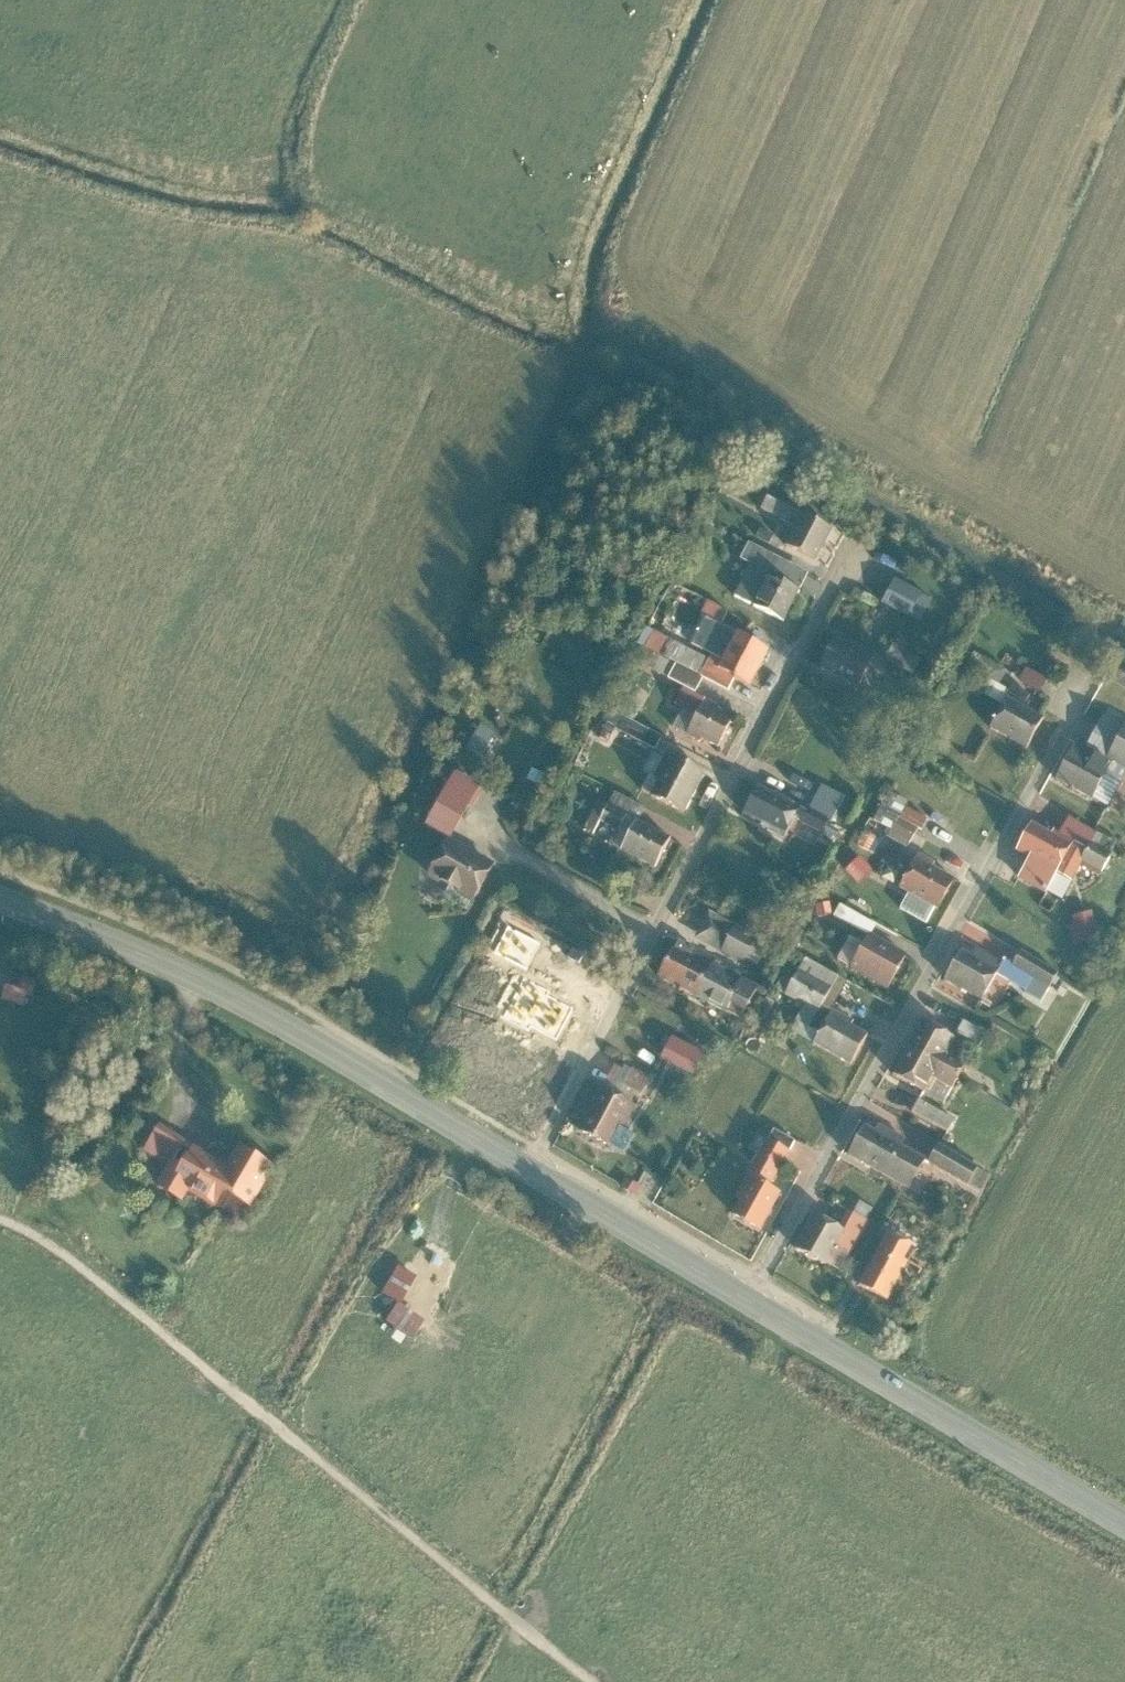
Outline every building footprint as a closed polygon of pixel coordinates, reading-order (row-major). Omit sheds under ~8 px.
[(840,533),(792,504),(784,518),(802,528),(794,542),(824,560),(840,533)] [(736,572),(750,580),(737,601),(784,629),(806,592),(746,556),(736,572)] [(925,621),(936,595),(897,577),(885,603),(925,621)] [(771,650),(710,622),(699,644),(727,657),(721,670),(754,685),(771,650)] [(702,656),(668,637),(662,648),(696,667),(702,656)] [(882,663),(837,643),(824,672),(869,693),(882,663)] [(929,662),(900,647),(892,663),(922,678),(929,662)] [(1006,675),(977,655),(966,671),(994,691),(1006,675)] [(708,678),(679,665),(673,680),(685,686),(701,693),(708,678)] [(1043,691),(1050,678),(1029,667),(1022,680),(1043,691)] [(1037,692),(1013,681),(989,733),(1033,753),(1051,717),(1030,707),(1037,692)] [(726,752),(745,716),(701,693),(685,686),(672,711),(698,724),(693,734),(726,752)] [(621,728),(658,745),(663,733),(611,709),(598,737),(613,744),(621,728)] [(484,732),(475,758),(498,766),(507,739),(484,732)] [(1075,742),(1054,786),(1113,815),(1124,791),(1124,784),(1118,781),(1124,768),(1124,767),(1115,762),(1075,742)] [(1115,762),(1124,767),(1124,742),(1115,762)] [(658,802),(692,819),(713,779),(679,761),(658,802)] [(531,772),(515,805),(533,813),(549,780),(531,772)] [(848,799),(826,787),(804,827),(826,839),(848,799)] [(796,807),(762,790),(747,819),(780,837),(796,807)] [(640,809),(619,798),(612,812),(633,823),(640,809)] [(911,846),(932,812),(909,798),(885,837),(899,845),(890,860),(907,871),(919,851),(911,846)] [(454,838),(469,813),(446,799),(430,824),(454,838)] [(1065,838),(1040,825),(1024,856),(1037,862),(1025,884),(1053,898),(1081,845),(1096,853),(1103,839),(1073,823),(1065,838)] [(642,825),(627,855),(665,875),(681,845),(642,825)] [(869,829),(860,843),(875,852),(884,838),(869,829)] [(504,874),(460,851),(441,886),(486,909),(504,874)] [(967,874),(929,853),(897,912),(935,933),(967,874)] [(877,926),(851,909),(842,923),(868,940),(877,926)] [(1073,915),(1078,947),(1101,943),(1096,911),(1073,915)] [(506,927),(494,952),(526,967),(537,943),(506,927)] [(767,945),(730,927),(721,948),(758,965),(767,945)] [(843,957),(856,963),(866,941),(853,935),(843,957)] [(858,970),(899,994),(917,962),(876,938),(858,970)] [(683,946),(664,982),(748,1026),(767,990),(683,946)] [(950,981),(989,1003),(1008,970),(981,954),(978,959),(966,953),(950,981)] [(1004,980),(1043,1003),(1057,979),(1018,956),(1004,980)] [(817,1010),(830,990),(801,971),(788,992),(817,1010)] [(556,1040),(571,1008),(510,980),(495,1012),(556,1040)] [(8,985),(6,999),(20,1001),(23,988),(8,985)] [(834,1013),(827,1028),(818,1044),(859,1064),(874,1034),(834,1013)] [(933,1024),(904,1078),(936,1095),(945,1079),(964,1089),(977,1066),(957,1056),(965,1041),(933,1024)] [(995,1042),(970,1025),(963,1035),(988,1052),(995,1042)] [(638,1072),(620,1062),(606,1088),(640,1107),(647,1094),(631,1085),(638,1072)] [(606,1088),(583,1131),(611,1145),(609,1151),(625,1159),(636,1137),(627,1132),(640,1107),(606,1088)] [(956,1119),(924,1104),(918,1117),(949,1133),(956,1119)] [(875,1128),(856,1161),(917,1195),(935,1162),(875,1128)] [(767,1234),(789,1197),(778,1191),(799,1154),(764,1134),(755,1149),(764,1154),(730,1213),(767,1234)] [(259,1211),(282,1171),(249,1152),(237,1171),(205,1153),(201,1162),(195,1158),(188,1171),(178,1166),(165,1189),(190,1204),(196,1193),(224,1209),(232,1196),(259,1211)] [(986,1169),(952,1153),(944,1169),(979,1186),(986,1169)] [(879,1220),(852,1204),(839,1225),(850,1232),(841,1246),(858,1257),(879,1220)] [(839,1225),(822,1219),(802,1258),(828,1271),(841,1246),(850,1232),(839,1225)] [(867,1290),(898,1306),(926,1253),(897,1235),(867,1290)]
